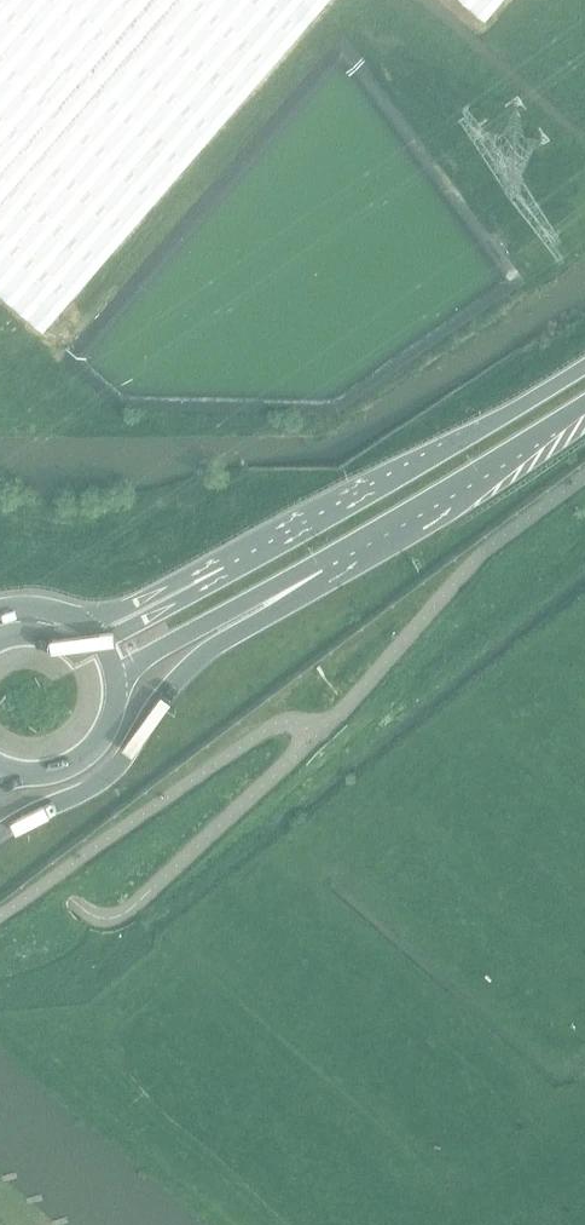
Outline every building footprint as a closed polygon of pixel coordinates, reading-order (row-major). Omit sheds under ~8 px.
[(43,328),(327,0),(0,0),(0,291),(43,328)] [(486,18),(501,0),(464,0),(486,18)]
